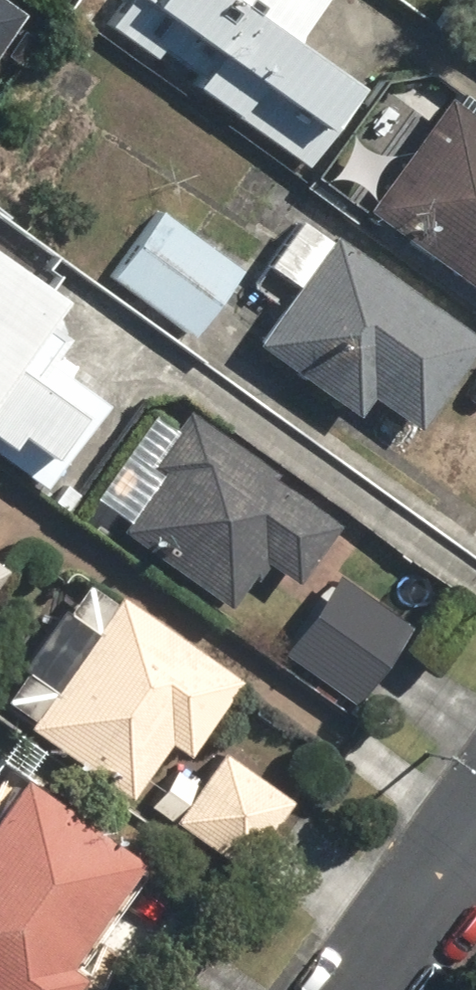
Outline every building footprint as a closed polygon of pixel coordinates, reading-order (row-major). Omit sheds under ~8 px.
[(30,12),(13,0),(0,0),(0,53),(30,12)] [(103,32),(303,165),(356,84),(279,33),(301,0),(87,0),(77,15),(103,32)] [(361,214),(475,294),(475,117),(443,95),(361,214)] [(237,265),(158,206),(107,275),(186,333),(237,265)] [(299,214),(263,264),(289,282),(250,337),(354,412),(366,394),(414,428),(475,341),(475,340),(299,214)] [(3,444),(11,433),(43,456),(75,412),(5,360),(53,295),(0,256),(0,442),(3,444)] [(81,503),(88,508),(226,606),(260,559),(291,581),(336,517),(181,406),(170,422),(150,407),(81,503)] [(408,623),(336,572),(276,657),(349,708),(408,623)] [(116,590),(105,604),(77,585),(0,696),(0,698),(26,716),(19,726),(124,799),(163,742),(182,756),(239,675),(116,590)] [(290,799),(222,749),(217,746),(193,779),(177,768),(160,792),(179,805),(167,822),(237,873),(290,799)] [(13,775),(0,794),(0,989),(62,989),(76,970),(59,958),(130,857),(13,775)]
